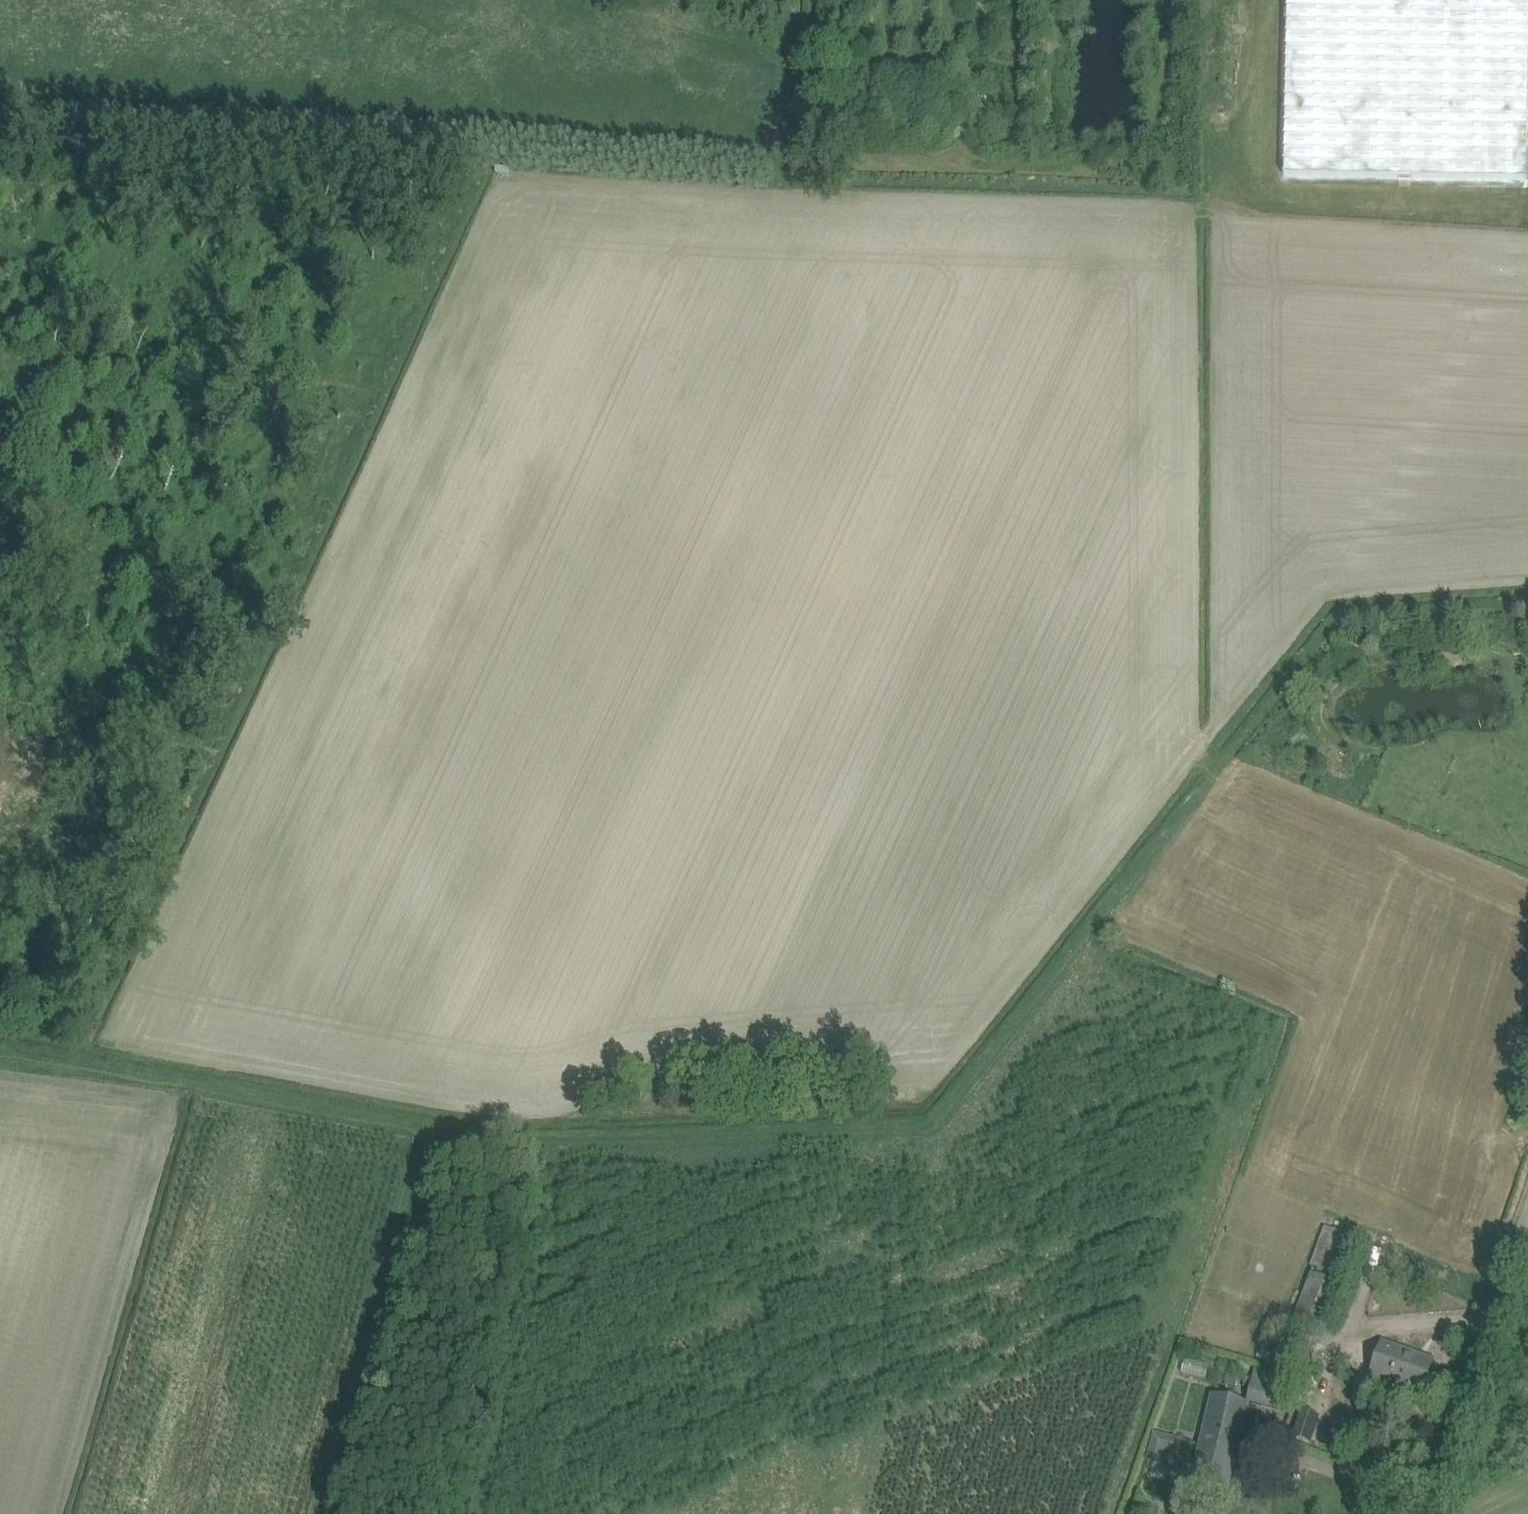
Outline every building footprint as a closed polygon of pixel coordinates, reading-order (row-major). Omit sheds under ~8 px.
[(1284,174),(1526,179),(1527,71),(1527,0),(1288,0),(1284,174)] [(1354,1234),(1334,1227),(1333,1230),(1323,1226),(1308,1271),(1310,1271),(1292,1326),(1320,1336),(1354,1234)] [(1294,1331),(1291,1342),(1313,1348),(1316,1337),(1294,1331)] [(1393,1382),(1404,1385),(1423,1392),(1432,1365),(1414,1359),(1416,1354),(1383,1343),(1370,1379),(1392,1386),(1393,1382)] [(1247,1403),(1289,1413),(1297,1378),(1271,1372),(1269,1383),(1253,1379),(1250,1389),(1247,1403)] [(1246,1378),(1244,1387),(1250,1389),(1253,1379),(1246,1378)] [(1213,1397),(1193,1479),(1228,1488),(1248,1406),(1235,1403),(1237,1393),(1217,1388),(1215,1398),(1213,1397)] [(1293,1438),(1310,1444),(1319,1418),(1302,1412),(1293,1438)] [(1181,1455),(1184,1440),(1154,1434),(1148,1459),(1162,1462),(1164,1451),(1181,1455)]
